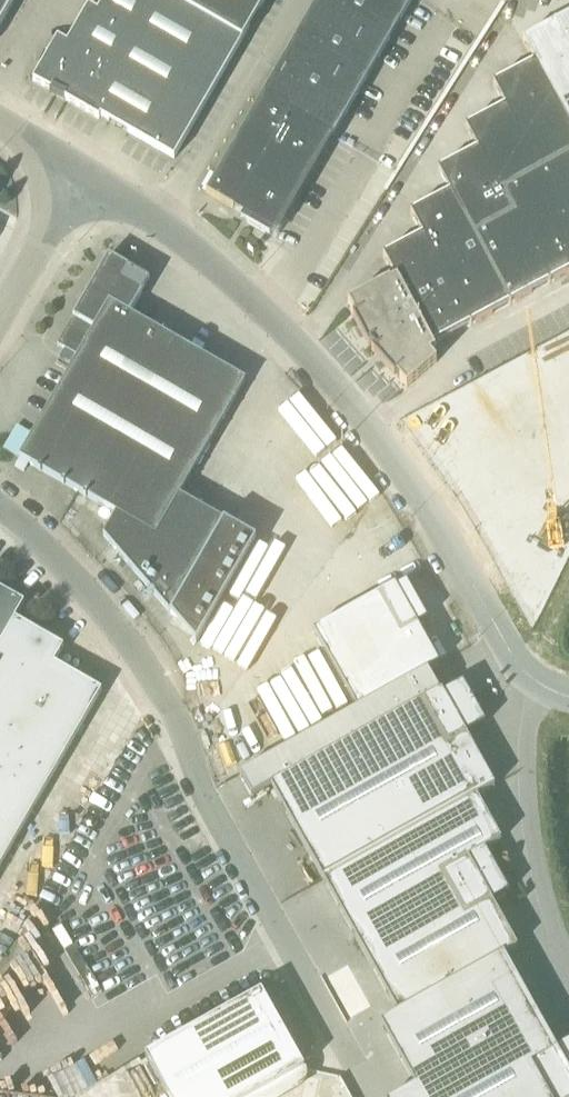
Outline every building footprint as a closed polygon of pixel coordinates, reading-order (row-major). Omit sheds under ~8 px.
[(16,0),(0,0),(0,27),(16,0)] [(58,39),(34,82),(67,99),(66,100),(100,120),(101,117),(175,160),(267,0),(106,0),(98,13),(89,8),(68,44),(58,39)] [(207,194),(250,218),(247,223),(271,236),(329,135),(334,137),(414,0),(319,0),(207,194)] [(524,41),(523,42),(535,64),(533,65),(495,85),(494,86),(506,108),(468,128),(466,129),(478,151),(440,171),(438,172),(451,194),(413,214),(411,214),(423,237),(385,257),(385,256),(384,257),(396,281),(391,284),(390,282),(348,304),(356,318),(364,334),(368,333),(373,343),(370,345),(372,348),(372,349),(374,351),(377,355),(380,352),(388,361),(385,363),(397,377),(407,389),(437,363),(430,355),(434,352),(434,353),(436,352),(433,347),(568,274),(568,17),(524,41)] [(461,37),(467,54),(478,50),(472,33),(461,37)] [(78,357),(20,458),(117,514),(105,534),(178,603),(197,646),(257,540),(225,521),(180,496),(246,381),(131,315),(144,292),(140,289),(147,276),(131,267),(130,268),(109,256),(58,345),(78,357)] [(313,409),(305,415),(315,432),(324,426),(313,409)] [(313,442),(305,451),(314,458),(292,484),(336,521),(353,501),(343,492),(355,477),(313,442)] [(208,482),(203,496),(216,500),(221,486),(208,482)] [(249,555),(250,611),(238,611),(238,619),(264,618),(263,555),(249,555)] [(396,585),(313,631),(357,711),(428,671),(440,665),(438,662),(440,661),(438,659),(437,659),(418,626),(428,620),(426,617),(425,618),(407,586),(409,585),(407,583),(404,584),(405,585),(399,589),(398,587),(397,588),(396,585)] [(133,735),(91,709),(103,690),(56,663),(65,647),(17,619),(26,602),(0,587),(0,961),(133,735)] [(240,776),(252,797),(272,786),(379,980),(399,1015),(381,1024),(416,1087),(399,1096),(568,1096),(568,1044),(557,1050),(556,1048),(554,1049),(502,957),(518,948),(516,945),(515,946),(491,903),(492,902),(492,901),(507,892),(508,894),(510,892),(509,890),(507,891),(486,854),(488,853),(486,850),(502,842),(500,839),(497,841),(478,807),(474,799),(487,792),(495,787),(494,785),(492,786),(491,784),(465,736),(466,735),(465,734),(483,724),(484,725),(487,724),(485,721),(484,722),(463,686),(465,685),(463,683),(461,684),(462,685),(445,695),(442,691),(440,692),(428,671),(357,711),(240,776)] [(0,982),(0,1030),(76,1074),(152,942),(211,910),(171,839),(177,836),(146,781),(119,796),(120,797),(101,807),(0,982)] [(273,1008),(271,1009),(262,992),(146,1057),(168,1096),(257,1096),(305,1070),(273,1012),(275,1012),(273,1008)]
